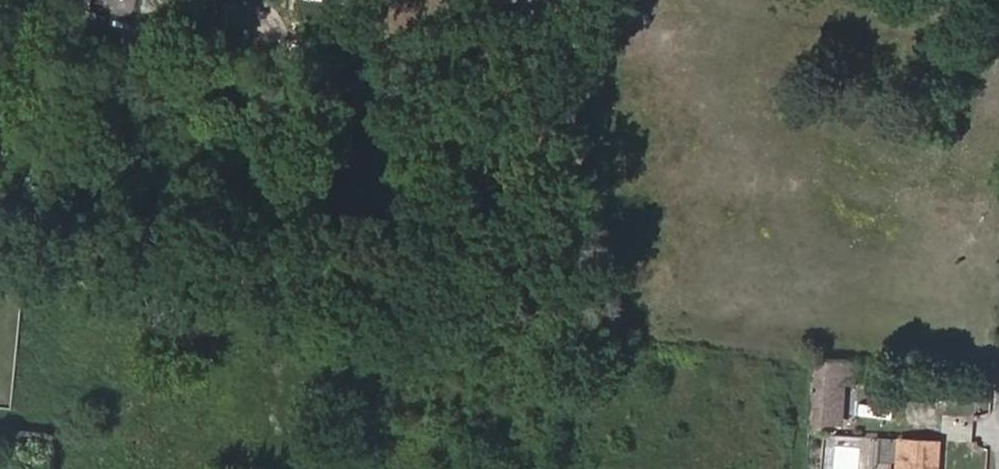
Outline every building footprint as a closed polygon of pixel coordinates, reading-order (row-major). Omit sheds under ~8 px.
[(842,423),(844,381),(853,382),(854,363),(815,360),(811,421),(842,423)] [(941,439),(899,437),(898,468),(940,468),(941,439)]
